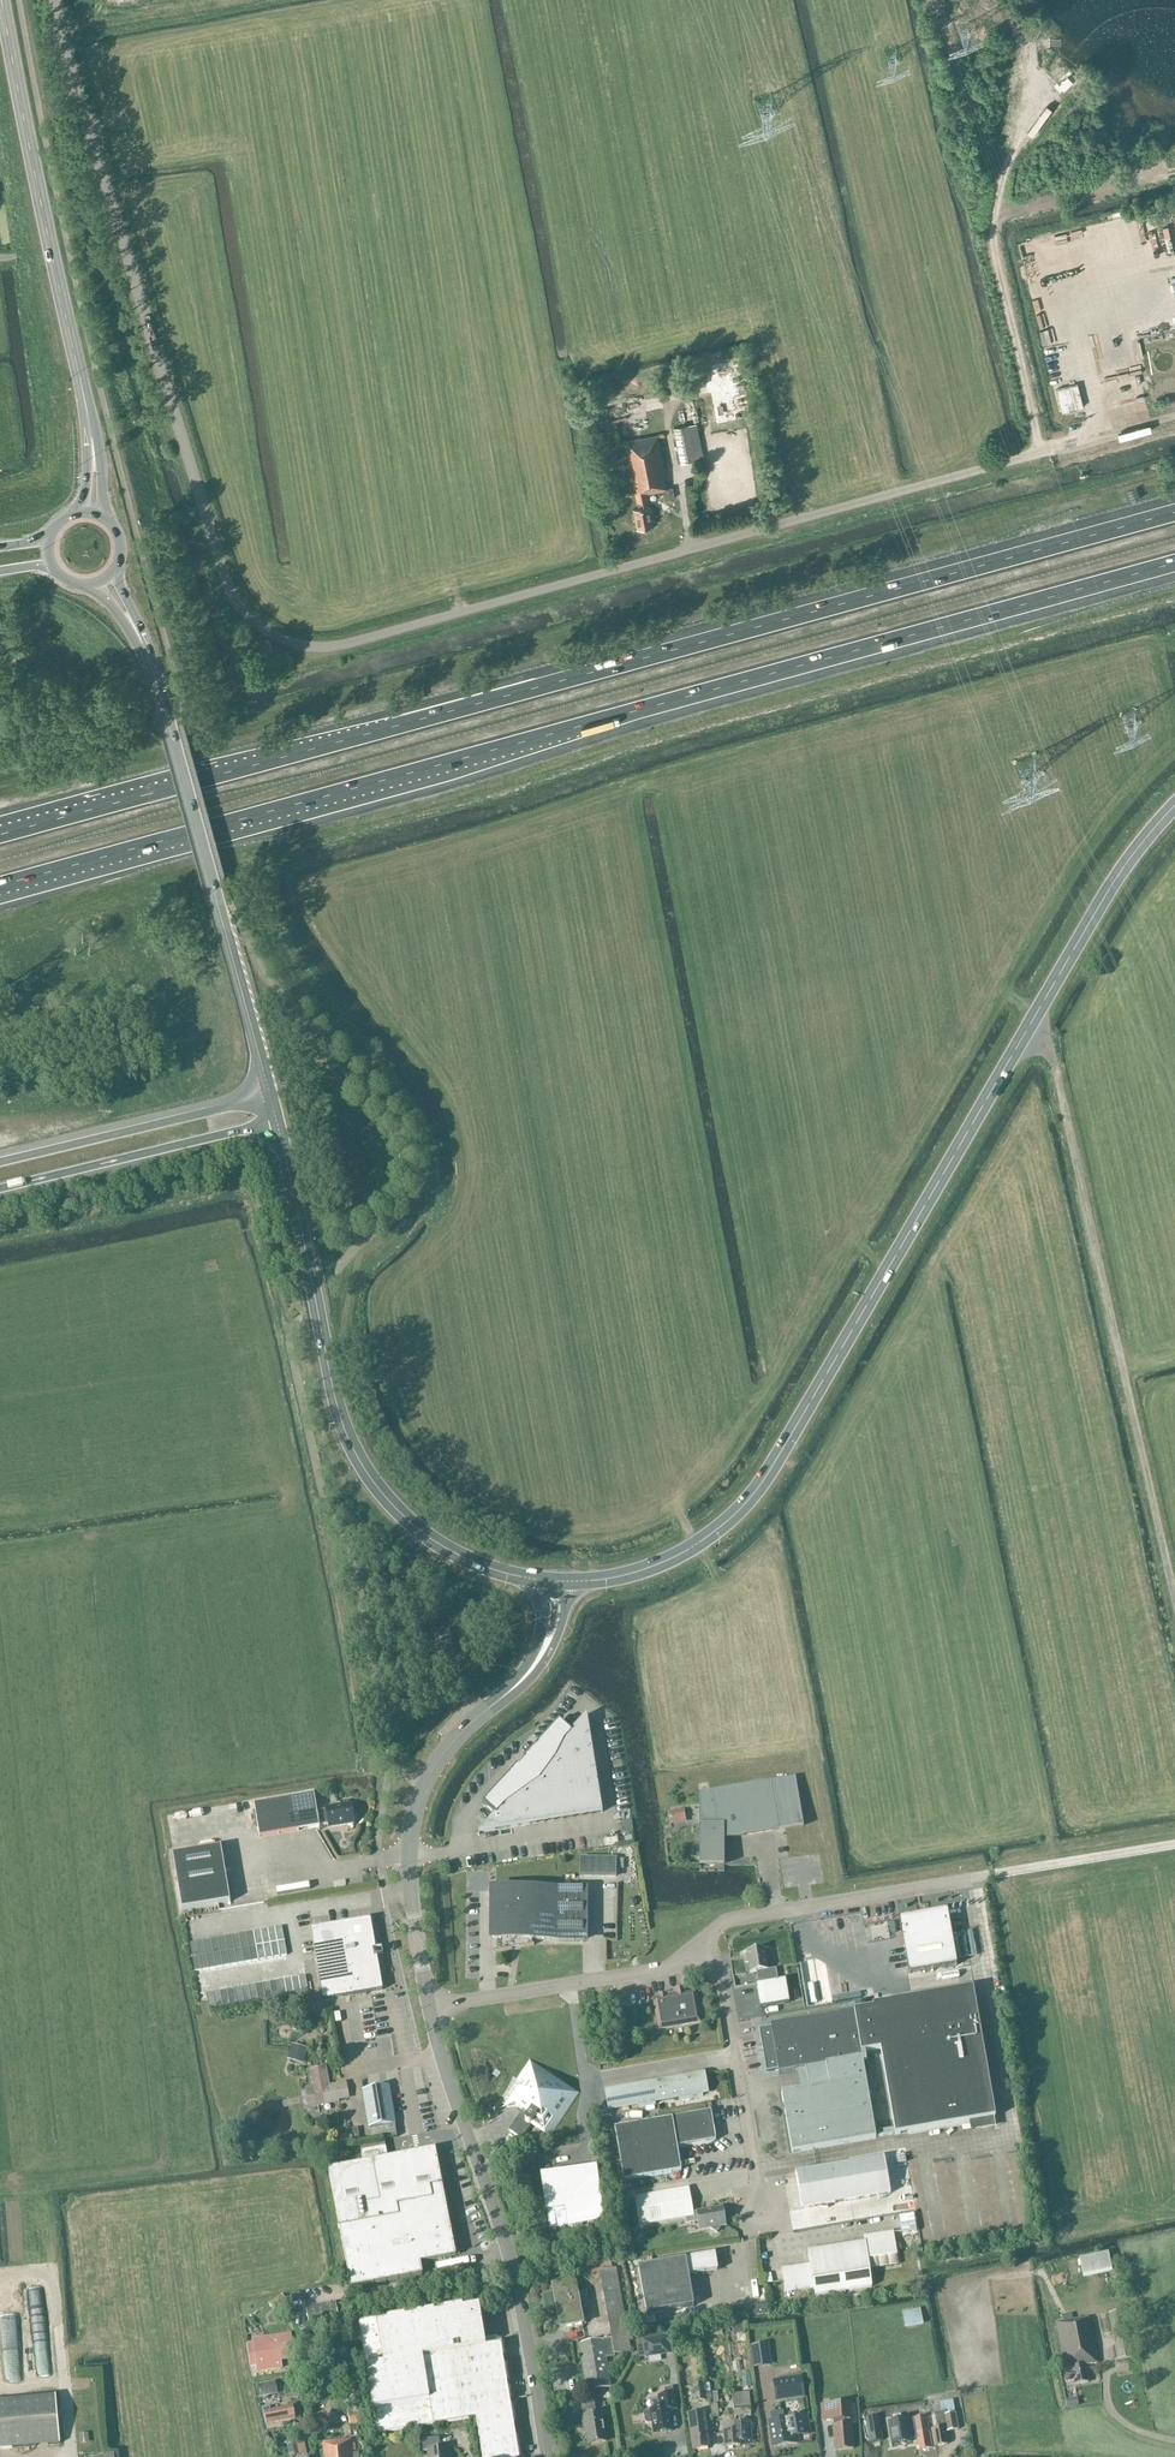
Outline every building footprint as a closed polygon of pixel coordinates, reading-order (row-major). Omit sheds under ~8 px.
[(688,425),(674,428),(681,463),(704,459),(697,423),(688,425)] [(635,495),(646,493),(662,489),(664,499),(674,497),(672,487),(667,488),(657,435),(625,441),(635,495)] [(646,493),(635,495),(637,508),(632,509),(636,529),(653,525),(649,506),(648,506),(646,493)] [(587,1715),(573,1730),(561,1718),(483,1803),(496,1814),(478,1833),(603,1813),(587,1715)] [(699,1793),(699,1827),(699,1863),(724,1863),(724,1849),(723,1849),(723,1839),(803,1826),(796,1778),(699,1793)] [(320,1828),(319,1826),(317,1811),(314,1795),(293,1799),(293,1796),(255,1803),(255,1805),(254,1805),(260,1838),(320,1828)] [(317,1811),(319,1826),(329,1825),(329,1828),(354,1824),(350,1800),(340,1802),(341,1806),(326,1809),(326,1810),(317,1811)] [(220,1844),(172,1852),(182,1911),(230,1902),(220,1844)] [(617,1858),(580,1857),(580,1877),(616,1878),(617,1858)] [(582,1891),(497,1891),(497,1940),(497,1952),(534,1946),(533,1940),(582,1941),(582,1891)] [(957,1966),(947,1911),(899,1920),(909,1975),(957,1966)] [(382,1991),(370,1919),(310,1929),(322,2001),(382,1991)] [(289,1924),(282,1926),(285,1940),(292,1939),(289,1924)] [(282,1926),(275,1927),(278,1941),(285,1940),(282,1926)] [(275,1927),(268,1928),(271,1942),(278,1941),(275,1927)] [(268,1928),(261,1929),(264,1944),(271,1942),(268,1928)] [(261,1929),(253,1931),(256,1945),(264,1944),(261,1929)] [(253,1931),(245,1932),(248,1946),(256,1945),(253,1931)] [(245,1932),(237,1934),(240,1948),(248,1946),(245,1932)] [(237,1934),(229,1935),(232,1949),(240,1948),(237,1934)] [(229,1935),(221,1936),(224,1951),(232,1949),(229,1935)] [(221,1936),(213,1938),(216,1952),(224,1951),(221,1936)] [(213,1938),(205,1939),(208,1953),(216,1952),(213,1938)] [(205,1939),(197,1941),(200,1955),(208,1953),(205,1939)] [(292,1939),(285,1940),(287,1954),(294,1953),(292,1939)] [(285,1940),(278,1941),(280,1955),(287,1954),(285,1940)] [(197,1941),(189,1942),(192,1956),(200,1955),(197,1941)] [(278,1941),(271,1942),(273,1956),(280,1955),(278,1941)] [(271,1942),(264,1944),(266,1958),(273,1956),(271,1942)] [(264,1944),(256,1945),(258,1959),(266,1958),(264,1944)] [(256,1945),(248,1946),(250,1961),(258,1959),(256,1945)] [(248,1946),(240,1948),(242,1962),(250,1961),(248,1946)] [(240,1948),(232,1949),(234,1963),(242,1962),(240,1948)] [(232,1949),(224,1951),(226,1965),(234,1963),(232,1949)] [(767,1970),(764,1949),(747,1951),(751,1974),(756,1973),(758,1985),(756,1985),(760,2009),(789,2004),(786,1980),(778,1981),(776,1969),(767,1970)] [(224,1951),(216,1952),(218,1966),(226,1965),(224,1951)] [(216,1952),(208,1953),(210,1968),(218,1966),(216,1952)] [(208,1953),(200,1955),(202,1969),(210,1968),(208,1953)] [(200,1955),(192,1956),(194,1970),(202,1969),(200,1955)] [(305,1976),(298,1978),(301,1992),(308,1990),(305,1976)] [(298,1978),(291,1979),(294,1993),(301,1992),(298,1978)] [(291,1979),(284,1980),(287,1994),(294,1993),(291,1979)] [(284,1980),(277,1981),(280,1996),(287,1994),(284,1980)] [(277,1981),(270,1983),(273,1997),(280,1996),(277,1981)] [(270,1983),(263,1984),(266,1998),(273,1997),(270,1983)] [(263,1984),(256,1985),(259,1999),(266,1998),(263,1984)] [(256,1985),(249,1987),(252,2001),(259,1999),(256,1985)] [(249,1987),(242,1988),(245,2002),(252,2001),(249,1987)] [(971,1987),(898,1999),(871,2004),(872,2007),(852,2010),(852,2009),(769,2023),(769,2026),(757,2028),(764,2071),(777,2069),(777,2072),(804,2067),(808,2087),(780,2092),(782,2102),(790,2151),(874,2137),(874,2136),(893,2133),(893,2134),(993,2117),(971,1987)] [(242,1988),(235,1989),(237,2003),(245,2002),(242,1988)] [(701,2023),(696,1992),(684,1994),(683,1988),(676,1989),(677,1995),(653,2000),(658,2030),(701,2023)] [(235,1989),(228,1990),(230,2005),(237,2003),(235,1989)] [(228,1990),(221,1992),(223,2006),(230,2005),(228,1990)] [(793,1999),(800,1998),(799,1991),(792,1992),(793,1999)] [(221,1992),(214,1993),(216,2007),(223,2006),(221,1992)] [(214,1993),(206,1994),(209,2008),(216,2007),(214,1993)] [(589,2013),(596,2012),(595,2005),(588,2006),(589,2013)] [(592,2029),(603,2027),(602,2021),(591,2023),(592,2029)] [(541,2130),(543,2129),(547,2140),(578,2093),(530,2061),(518,2079),(523,2083),(505,2110),(506,2110),(519,2107),(523,2110),(509,2131),(521,2140),(532,2124),(541,2130)] [(330,2085),(326,2067),(307,2071),(310,2088),(305,2089),(310,2109),(339,2103),(339,2101),(350,2099),(346,2082),(330,2085)] [(709,2095),(704,2070),(604,2088),(608,2113),(709,2095)] [(389,2088),(364,2092),(370,2128),(395,2124),(389,2088)] [(681,2171),(677,2148),(716,2141),(711,2112),(614,2128),(623,2181),(681,2171)] [(456,2257),(435,2150),(388,2159),(386,2147),(361,2152),(363,2164),(328,2170),(351,2289),(423,2275),(421,2263),(456,2257)] [(884,2158),(795,2173),(802,2209),(890,2194),(884,2158)] [(549,2231),(602,2224),(595,2171),(542,2179),(549,2231)] [(639,2226),(686,2218),(694,2217),(693,2213),(689,2188),(634,2198),(639,2226)] [(694,2217),(686,2218),(687,2224),(698,2222),(700,2231),(711,2229),(717,2233),(721,2227),(726,2226),(723,2208),(693,2213),(694,2217)] [(865,2245),(837,2250),(845,2291),(872,2287),(870,2274),(871,2273),(871,2270),(899,2265),(898,2256),(895,2234),(864,2240),(865,2245)] [(816,2296),(845,2291),(837,2250),(808,2255),(810,2266),(781,2271),(785,2293),(814,2288),(816,2296)] [(1112,2273),(1108,2252),(1079,2258),(1083,2279),(1112,2273)] [(646,2315),(694,2307),(689,2276),(719,2271),(716,2253),(638,2267),(646,2315)] [(579,2345),(587,2392),(611,2388),(606,2359),(614,2357),(614,2355),(630,2352),(616,2269),(599,2272),(611,2339),(579,2345)] [(584,2325),(576,2279),(551,2283),(560,2329),(584,2325)] [(291,2307),(282,2296),(269,2305),(278,2317),(291,2307)] [(338,2318),(335,2303),(307,2308),(310,2324),(338,2318)] [(365,2367),(376,2435),(477,2418),(483,2456),(519,2456),(501,2345),(486,2347),(479,2307),(463,2309),(462,2307),(444,2310),(444,2312),(434,2314),(434,2312),(415,2315),(416,2317),(406,2319),(406,2316),(387,2319),(387,2322),(377,2323),(377,2321),(358,2324),(365,2367)] [(1118,2360),(1132,2357),(1123,2311),(1109,2314),(1118,2360)] [(1063,2374),(1065,2383),(1074,2382),(1074,2385),(1088,2383),(1085,2366),(1099,2364),(1090,2319),(1079,2321),(1079,2319),(1056,2323),(1064,2367),(1071,2366),(1072,2372),(1063,2374)] [(744,2333),(743,2325),(734,2327),(735,2334),(744,2333)] [(258,2372),(281,2369),(280,2363),(296,2361),(294,2347),(292,2347),(290,2334),(253,2339),(254,2343),(248,2345),(251,2367),(257,2366),(258,2372)] [(669,2336),(642,2340),(645,2359),(672,2355),(669,2336)] [(780,2401),(804,2397),(801,2378),(777,2382),(780,2401)] [(277,2393),(274,2381),(258,2384),(260,2396),(277,2393)] [(693,2386),(695,2403),(705,2401),(703,2385),(693,2386)] [(733,2395),(734,2417),(751,2416),(750,2406),(749,2394),(733,2395)] [(660,2408),(651,2410),(652,2411),(646,2412),(644,2414),(645,2422),(647,2424),(653,2423),(655,2435),(671,2432),(668,2411),(676,2410),(674,2395),(658,2397),(660,2408)] [(59,2447),(55,2399),(0,2404),(0,2452),(59,2447)] [(582,2417),(584,2428),(586,2428),(589,2445),(606,2442),(601,2414),(596,2415),(593,2401),(581,2403),(584,2417),(582,2417)] [(932,2430),(935,2447),(947,2445),(945,2433),(957,2431),(953,2401),(940,2403),(941,2413),(934,2414),(937,2429),(932,2430)] [(848,2419),(848,2410),(847,2405),(850,2404),(822,2406),(823,2422),(833,2421),(834,2426),(833,2426),(835,2451),(853,2450),(851,2425),(845,2425),(844,2420),(851,2420),(851,2419),(848,2419)] [(712,2417),(718,2417),(717,2405),(710,2405),(712,2417)] [(271,2412),(264,2413),(266,2425),(295,2420),(293,2408),(271,2412)] [(784,2421),(782,2412),(773,2414),(774,2422),(770,2423),(774,2448),(798,2444),(797,2437),(809,2435),(806,2415),(800,2416),(800,2415),(797,2416),(797,2417),(787,2418),(787,2420),(784,2421)] [(709,2448),(704,2413),(688,2415),(693,2450),(709,2448)] [(917,2432),(920,2450),(932,2448),(929,2431),(930,2430),(928,2417),(906,2421),(908,2434),(917,2432)] [(878,2418),(866,2421),(871,2443),(882,2441),(878,2418)] [(726,2448),(740,2447),(739,2431),(738,2424),(732,2425),(732,2432),(725,2432),(726,2448)] [(89,2445),(89,2435),(79,2435),(79,2445),(89,2445)] [(450,2448),(440,2449),(439,2438),(422,2440),(423,2452),(428,2452),(428,2456),(451,2456),(450,2448)] [(359,2454),(353,2454),(352,2441),(324,2443),(325,2456),(359,2456),(359,2454)] [(296,2443),(287,2445),(289,2456),(294,2456),(299,2456),(296,2443)]
